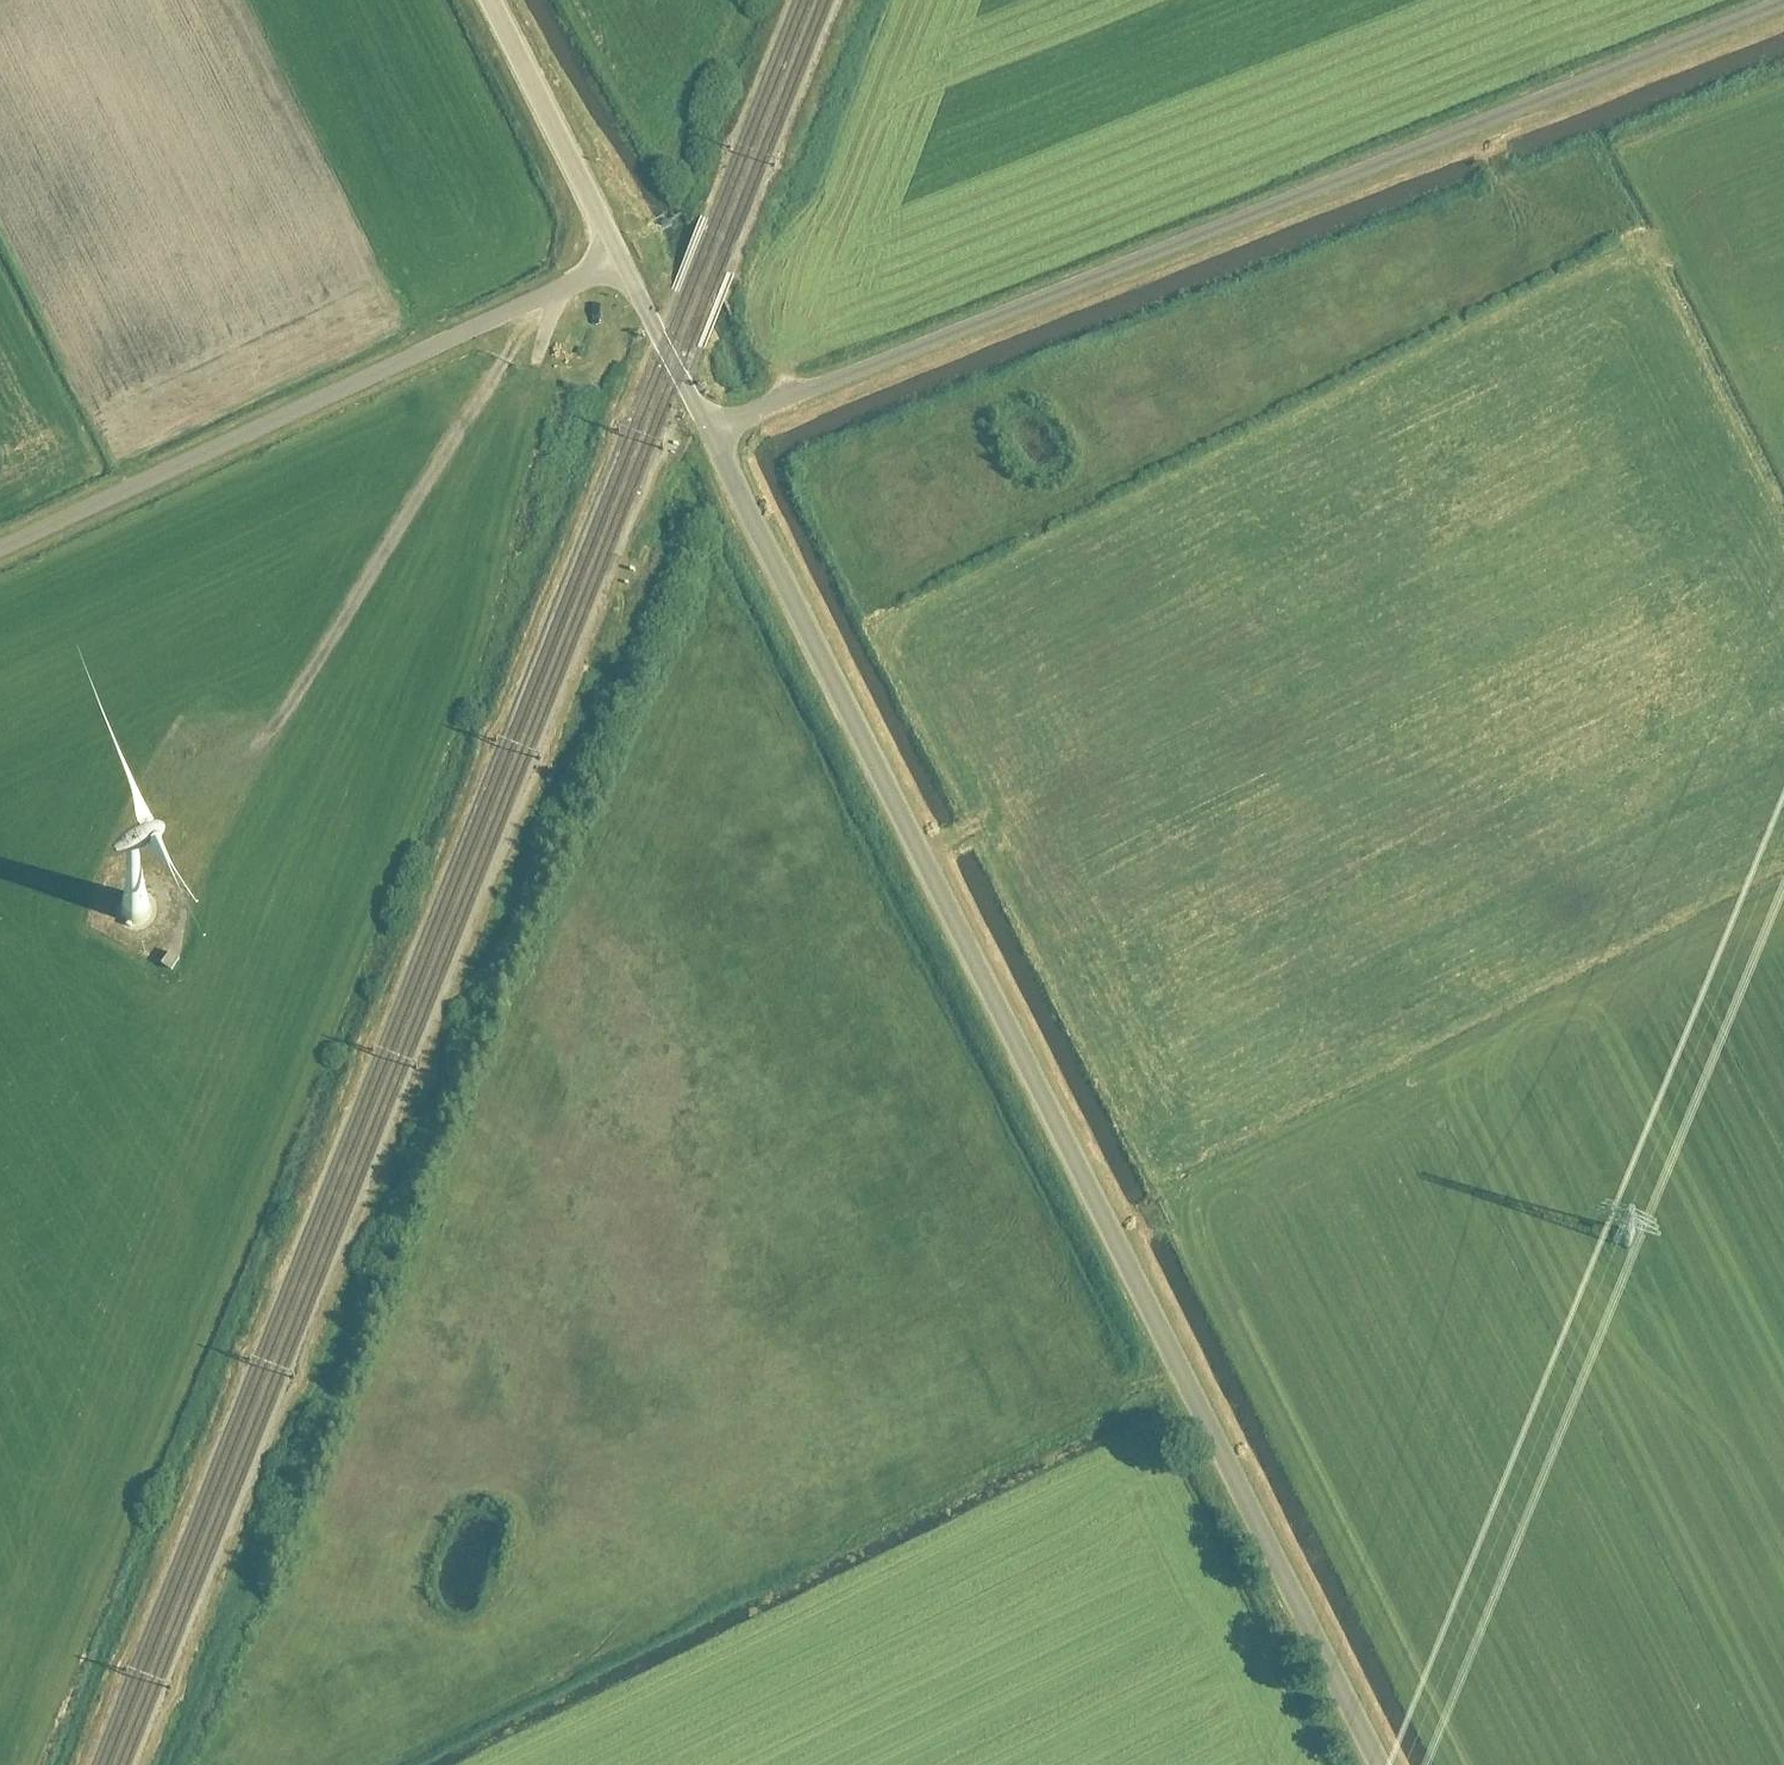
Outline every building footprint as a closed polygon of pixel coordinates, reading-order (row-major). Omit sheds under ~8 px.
[(125,899),(122,903),(120,908),(120,914),(122,918),(126,922),(131,925),(136,926),(141,924),(146,922),(149,917),(150,912),(150,907),(148,902),(145,898),(140,896),(135,895),(130,896),(125,899)] [(171,972),(179,959),(169,952),(160,965),(171,972)]
